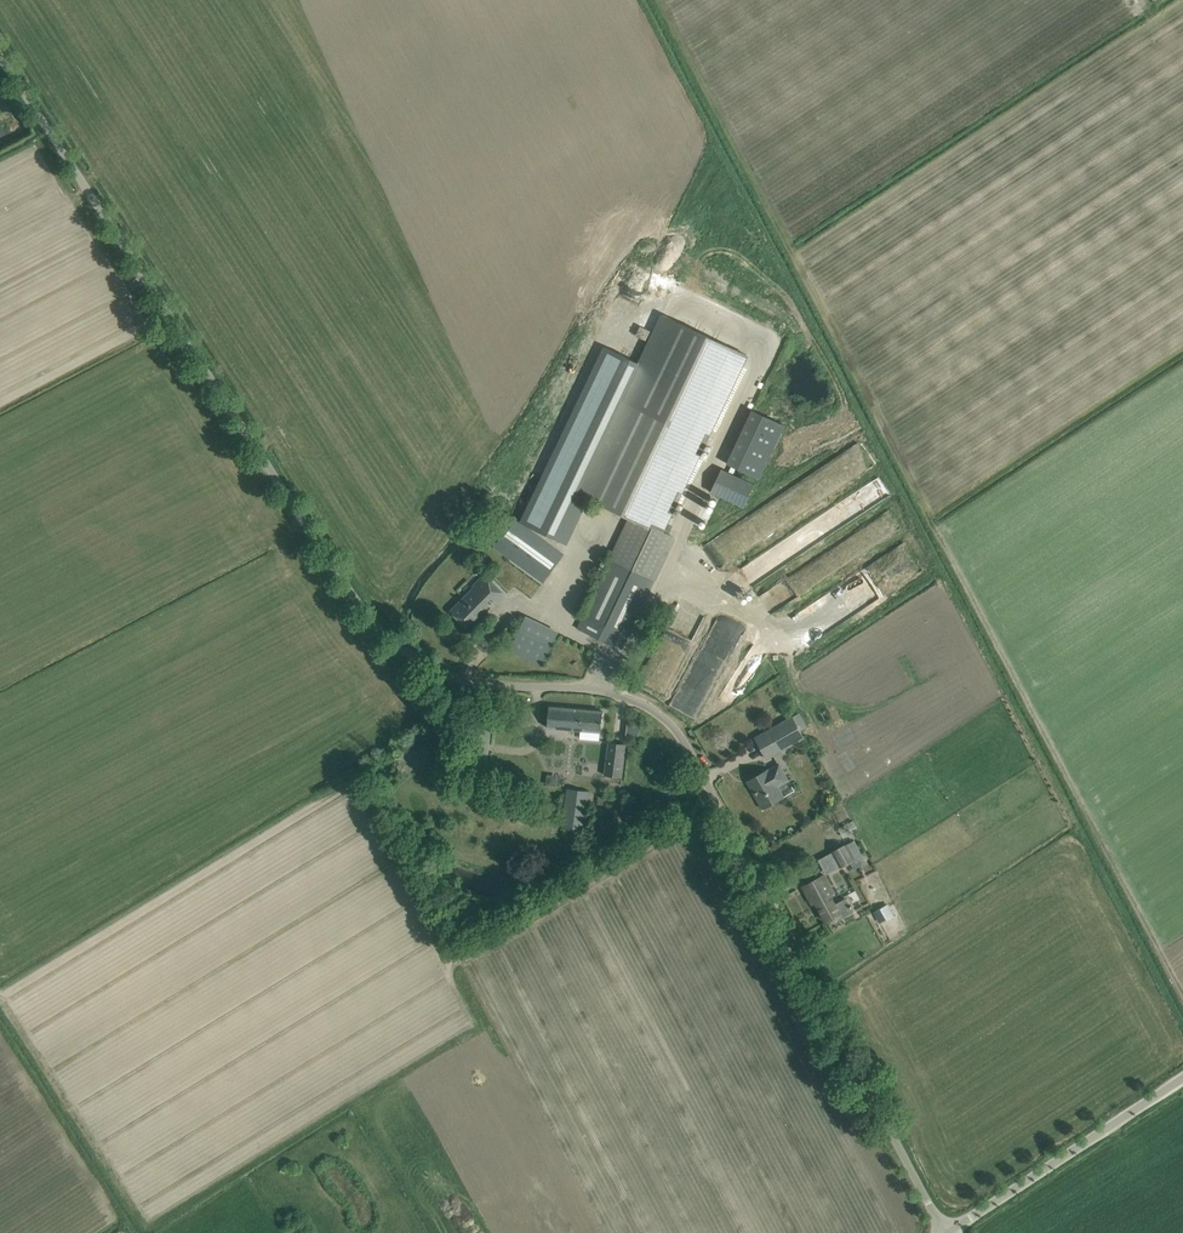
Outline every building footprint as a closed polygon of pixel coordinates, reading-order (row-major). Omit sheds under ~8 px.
[(582,484),(578,492),(589,497),(630,516),(577,628),(621,650),(675,538),(662,532),(747,353),(663,313),(641,361),(624,396),(582,484)] [(608,345),(524,520),(568,541),(589,497),(578,492),(582,484),(624,396),(641,361),(608,345)] [(759,478),(785,424),(752,409),(726,462),(759,478)] [(861,469),(873,464),(864,442),(852,447),(861,469)] [(724,467),(712,492),(746,508),(758,483),(724,467)] [(494,546),(509,556),(544,581),(564,554),(541,538),(543,535),(538,531),(536,534),(514,519),(494,546)] [(491,581),(502,592),(510,584),(531,600),(544,581),(509,556),(498,575),(491,581)] [(465,598),(464,597),(451,611),(467,627),(502,592),(491,581),(486,576),(485,576),(488,579),(476,591),(465,598)] [(518,620),(512,614),(489,640),(496,646),(518,620)] [(558,633),(525,617),(509,650),(542,666),(558,633)] [(603,711),(549,707),(547,727),(601,732),(603,711)] [(804,738),(792,717),(755,738),(767,759),(804,738)] [(606,775),(623,777),(626,744),(609,742),(606,775)] [(769,770),(768,769),(747,781),(763,809),(784,797),(778,786),(788,780),(779,764),(769,770)] [(584,831),(590,791),(567,788),(561,828),(584,831)] [(833,853),(841,869),(856,861),(848,846),(833,853)] [(826,922),(840,914),(841,918),(852,912),(845,899),(835,904),(830,894),(833,892),(824,875),(802,886),(812,904),(815,902),(826,922)] [(894,915),(888,905),(874,912),(880,924),(894,915)]
